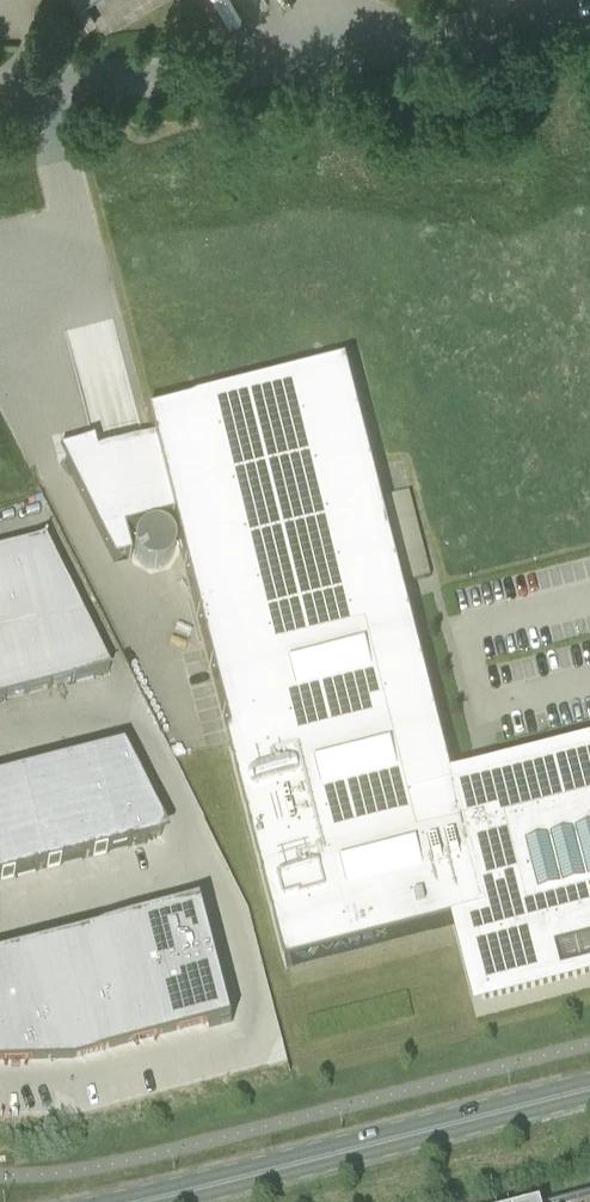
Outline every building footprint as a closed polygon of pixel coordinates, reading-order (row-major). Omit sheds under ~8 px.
[(64,464),(113,563),(131,558),(123,530),(172,518),(286,968),(463,923),(483,1001),(589,974),(589,755),(455,790),(373,467),(334,315),(139,365),(133,366),(152,442),(64,464)] [(44,542),(0,554),(0,701),(109,673),(44,542)] [(165,839),(120,751),(0,783),(0,882),(165,839)] [(0,963),(0,1068),(65,1067),(204,1032),(205,1037),(230,1031),(203,910),(0,963)]
